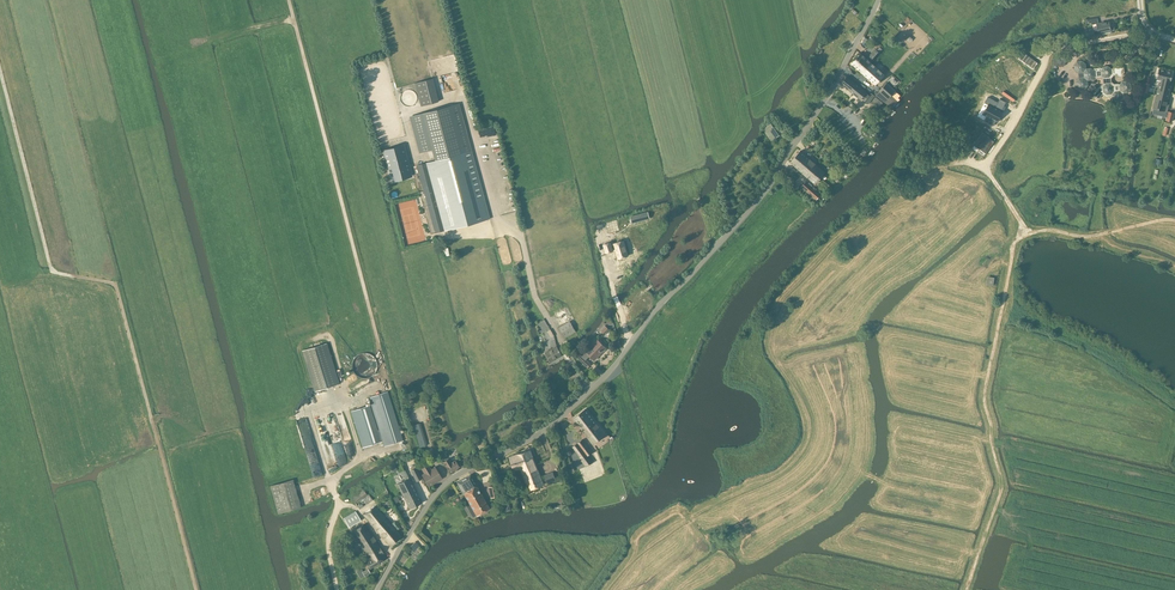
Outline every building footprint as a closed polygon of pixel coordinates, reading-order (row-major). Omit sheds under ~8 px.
[(1109,21),(1096,24),(1099,34),(1111,31),(1115,30),(1114,25),(1110,26),(1109,21)] [(880,53),(876,50),(869,58),(873,62),(880,53)] [(852,63),(862,73),(871,64),(860,54),(852,63)] [(1063,66),(1066,62),(1066,57),(1062,54),(1056,55),(1054,59),(1050,59),(1050,64),(1054,64),(1058,67),(1063,66)] [(1008,57),(994,64),(1004,83),(1018,76),(1008,57)] [(1095,94),(1094,95),(1098,99),(1102,94),(1105,97),(1110,97),(1110,98),(1115,102),(1121,102),(1124,98),(1123,93),(1128,93),(1131,89),(1131,83),(1127,80),(1122,81),(1120,84),(1119,84),(1119,85),(1114,85),(1110,82),(1109,78),(1112,74),(1112,68),(1108,66),(1103,66),(1100,70),(1095,71),(1091,68),(1086,68),(1086,63),(1082,60),(1077,61),(1074,65),(1074,70),(1078,73),(1078,78),(1076,82),(1076,87),(1080,90),(1085,89),(1088,85),(1088,80),(1092,80),(1095,77),(1095,78),(1100,77),(1103,79),(1103,82),(1100,86),(1096,83),(1094,87),(1096,88),(1096,92),(1095,94)] [(871,64),(862,73),(875,85),(884,76),(871,64)] [(1158,69),(1156,78),(1161,79),(1160,83),(1159,83),(1158,84),(1158,85),(1157,89),(1169,92),(1170,88),(1170,86),(1168,85),(1169,81),(1170,81),(1172,73),(1166,71),(1158,69)] [(851,92),(856,85),(846,77),(841,84),(851,92)] [(896,91),(887,83),(875,95),(883,102),(884,101),(892,108),(898,101),(892,95),(896,91)] [(867,93),(856,85),(851,92),(861,100),(867,93)] [(996,97),(983,87),(975,97),(981,102),(977,108),(991,119),(997,111),(990,105),(996,97)] [(1153,108),(1152,111),(1157,112),(1162,113),(1166,114),(1168,106),(1165,106),(1167,101),(1169,92),(1157,89),(1152,108),(1153,108)] [(883,103),(875,97),(871,101),(879,108),(883,103)] [(417,165),(424,191),(435,233),(444,231),(489,219),(471,151),(459,104),(410,117),(419,152),(432,149),(435,160),(426,163),(417,165)] [(995,140),(983,132),(974,144),(986,152),(995,140)] [(400,142),(377,148),(384,174),(388,173),(393,189),(411,184),(400,142)] [(805,165),(810,159),(800,151),(795,156),(805,165)] [(790,162),(801,172),(805,167),(803,166),(805,165),(795,156),(790,162)] [(805,165),(820,178),(825,172),(810,159),(805,165)] [(815,184),(820,178),(805,165),(803,166),(805,167),(801,172),(815,184)] [(801,186),(816,199),(820,195),(805,182),(801,186)] [(643,215),(632,218),(634,224),(645,221),(643,215)] [(617,231),(615,220),(605,223),(607,233),(617,231)] [(628,256),(623,241),(618,242),(614,244),(614,245),(611,246),(611,243),(608,244),(604,245),(606,253),(610,252),(613,251),(613,250),(615,249),(618,259),(622,257),(628,256)] [(556,313),(563,324),(569,320),(563,309),(556,313)] [(565,338),(576,332),(570,321),(559,327),(565,338)] [(605,325),(600,330),(605,334),(609,330),(605,325)] [(598,340),(586,352),(582,356),(578,352),(575,356),(588,368),(591,364),(586,360),(590,356),(594,360),(606,348),(598,340)] [(301,350),(314,391),(339,383),(326,342),(301,350)] [(557,346),(545,353),(550,362),(562,356),(557,346)] [(354,370),(356,373),(359,376),(363,377),(367,377),(371,375),(374,373),(376,369),(377,366),(377,362),(375,358),(373,355),(369,353),(365,352),(361,353),(357,355),(354,358),(352,362),(352,366),(354,370)] [(379,430),(378,430),(380,436),(380,435),(384,447),(403,440),(388,391),(369,397),(379,430)] [(380,436),(378,430),(370,405),(351,411),(362,448),(381,441),(380,436)] [(593,444),(605,435),(586,408),(573,418),(583,430),(588,437),(593,444)] [(582,439),(572,447),(582,460),(581,461),(586,467),(593,462),(588,456),(593,452),(582,439)] [(514,471),(515,471),(520,469),(523,476),(528,491),(544,484),(533,458),(530,449),(509,457),(514,471)] [(450,473),(459,467),(455,460),(451,462),(449,458),(443,462),(450,473)] [(442,478),(435,467),(431,469),(427,463),(420,467),(424,473),(422,475),(429,486),(442,478)] [(411,470),(417,482),(422,479),(416,468),(411,470)] [(561,477),(560,473),(555,475),(553,472),(544,475),(548,483),(557,479),(556,479),(561,477)] [(457,482),(468,501),(476,515),(489,508),(470,475),(457,482)] [(397,484),(404,497),(415,491),(409,478),(397,484)] [(270,486),(278,514),(301,507),(293,479),(270,486)] [(498,496),(495,485),(488,486),(490,498),(498,496)] [(369,494),(367,495),(363,490),(351,498),(356,504),(360,509),(372,500),(369,494)] [(415,491),(404,497),(409,509),(421,503),(415,491)] [(392,524),(391,525),(375,505),(363,514),(390,546),(401,537),(396,530),(397,529),(397,530),(398,530),(399,529),(400,528),(400,527),(395,521),(394,522),(392,523),(392,524)] [(349,527),(361,520),(356,511),(344,518),(349,527)] [(351,531),(358,544),(365,556),(369,554),(370,555),(364,559),(370,568),(378,564),(387,558),(376,541),(365,523),(351,531)] [(415,542),(409,547),(413,552),(419,546),(415,542)] [(363,571),(361,568),(356,571),(360,578),(370,573),(367,569),(363,571)]
